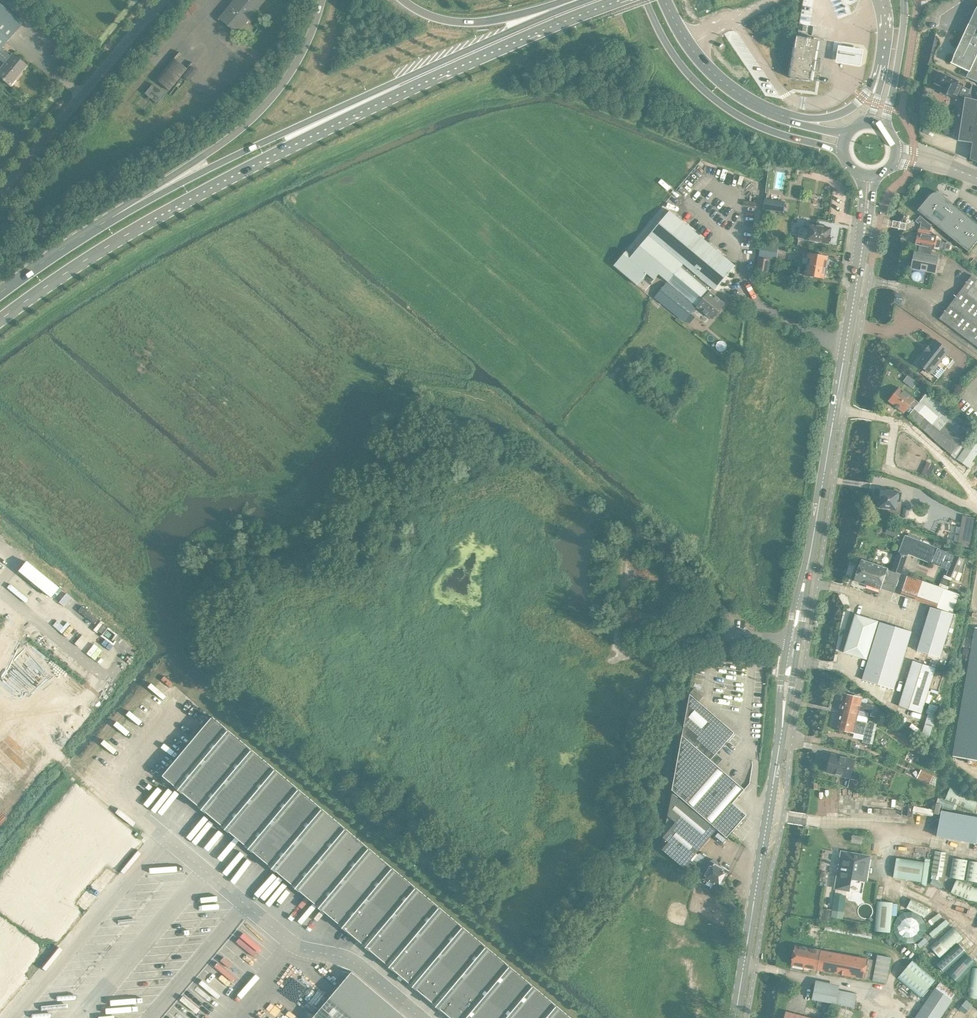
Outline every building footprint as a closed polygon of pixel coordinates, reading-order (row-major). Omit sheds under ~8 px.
[(265,0),(233,0),(218,17),(237,33),(265,0)] [(809,31),(814,0),(804,0),(799,29),(809,31)] [(27,66),(13,54),(11,57),(1,49),(23,23),(0,5),(0,60),(5,64),(0,69),(0,77),(10,86),(27,66)] [(950,64),(969,73),(966,78),(976,83),(976,6),(950,64)] [(813,81),(820,39),(799,35),(792,78),(813,81)] [(838,46),(836,63),(861,66),(864,50),(838,46)] [(168,91),(192,63),(178,52),(156,80),(168,91)] [(197,71),(190,66),(182,77),(188,82),(197,71)] [(934,84),(942,88),(940,93),(956,100),(959,95),(965,98),(958,141),(975,144),(976,149),(975,149),(975,150),(974,150),(974,151),(974,152),(973,152),(973,153),(973,154),(973,155),(973,156),(973,157),(974,157),(974,158),(974,159),(975,159),(975,160),(976,160),(976,161),(976,87),(972,85),(970,90),(964,87),(965,84),(964,84),(963,84),(960,82),(960,81),(939,72),(934,84)] [(144,93),(157,104),(165,94),(152,84),(144,93)] [(976,243),(976,224),(956,206),(947,206),(947,203),(947,201),(946,199),(943,196),(941,195),(938,194),(934,194),(932,196),(919,211),(969,253),(976,243)] [(785,201),(765,198),(764,209),(784,212),(785,201)] [(668,282),(693,303),(695,304),(712,319),(725,303),(710,291),(712,287),(715,290),(736,265),(671,209),(629,258),(623,253),(613,264),(636,285),(646,273),(654,280),(659,274),(668,282)] [(831,235),(833,228),(810,224),(809,228),(802,227),(800,239),(831,244),(832,235),(831,235)] [(931,247),(944,250),(945,243),(931,233),(931,234),(919,232),(917,245),(931,247)] [(798,246),(810,248),(811,241),(799,239),(798,246)] [(931,247),(917,245),(919,245),(917,253),(916,253),(915,258),(913,258),(912,263),(914,263),(914,266),(934,269),(936,256),(930,255),(932,248),(944,250),(931,247)] [(808,264),(828,267),(830,260),(828,260),(829,256),(810,253),(808,264)] [(769,274),(771,260),(759,258),(757,272),(769,274)] [(828,267),(808,264),(806,275),(825,278),(826,274),(827,275),(828,267)] [(971,275),(939,319),(976,347),(976,279),(971,275)] [(654,298),(684,322),(697,307),(667,282),(654,298)] [(926,353),(918,363),(925,369),(922,373),(936,384),(955,360),(947,354),(950,351),(936,340),(931,346),(925,352),(926,353)] [(908,376),(904,381),(913,387),(917,383),(908,376)] [(951,455),(968,467),(976,453),(976,444),(971,440),(972,439),(969,437),(969,438),(967,436),(968,435),(966,434),(972,426),(953,414),(927,393),(918,404),(899,388),(888,401),(903,414),(910,405),(914,408),(907,417),(951,455)] [(899,503),(901,493),(881,490),(878,508),(896,510),(897,503),(899,503)] [(962,540),(970,541),(974,518),(966,516),(962,540)] [(893,593),(906,556),(907,557),(908,554),(948,570),(945,576),(956,580),(964,559),(937,548),(938,546),(906,534),(898,554),(897,553),(890,572),(886,571),(887,569),(862,561),(854,581),(879,590),(880,589),(893,593)] [(900,595),(930,606),(936,607),(951,613),(958,595),(907,577),(900,595)] [(940,583),(949,587),(952,579),(948,578),(947,579),(943,577),(940,583)] [(930,607),(917,650),(941,657),(953,614),(930,607)] [(866,659),(878,621),(855,614),(843,652),(866,659)] [(893,690),(911,632),(880,622),(861,680),(893,690)] [(976,762),(976,629),(975,628),(952,757),(976,762)] [(935,668),(916,662),(911,661),(898,706),(920,714),(935,668)] [(672,676),(674,663),(664,662),(662,674),(672,676)] [(691,693),(673,790),(727,837),(747,815),(734,803),(745,789),(718,765),(724,759),(717,753),(735,732),(691,693)] [(873,704),(873,705),(870,704),(861,702),(862,698),(844,694),(841,709),(840,712),(836,729),(853,733),(864,735),(863,742),(870,744),(875,723),(869,722),(869,723),(867,723),(867,722),(857,720),(858,714),(859,710),(871,712),(870,715),(876,717),(876,718),(880,719),(882,711),(878,710),(878,708),(873,704),(873,705),(873,704)] [(204,727),(212,715),(208,712),(199,724),(204,727)] [(192,743),(165,775),(454,1017),(572,1017),(213,717),(192,743)] [(850,778),(855,760),(832,754),(827,772),(850,778)] [(938,778),(921,770),(917,778),(930,784),(930,783),(934,785),(938,778)] [(850,778),(848,787),(856,789),(858,781),(850,778)] [(942,808),(956,811),(958,804),(976,809),(976,805),(976,796),(950,788),(947,798),(939,796),(935,812),(941,814),(942,808)] [(666,845),(663,849),(693,874),(699,866),(691,860),(717,830),(673,793),(662,842),(666,845)] [(976,843),(976,819),(942,813),(938,836),(976,843)] [(852,835),(851,842),(861,844),(862,837),(852,835)] [(831,871),(838,872),(841,849),(835,848),(831,871)] [(942,881),(947,851),(936,849),(928,896),(945,899),(947,890),(943,889),(944,881),(942,881)] [(842,853),(837,888),(848,890),(850,878),(865,881),(869,857),(846,853),(842,853)] [(897,856),(894,876),(922,881),(926,861),(897,856)] [(966,878),(968,858),(953,857),(951,876),(966,878)] [(969,860),(968,880),(976,880),(976,860),(969,860)] [(704,879),(713,884),(711,888),(718,892),(720,888),(722,888),(730,872),(720,866),(719,862),(716,861),(712,862),(708,868),(710,869),(704,879)] [(958,877),(952,891),(976,900),(976,885),(958,877)] [(833,906),(832,917),(845,917),(846,894),(831,893),(830,906),(833,906)] [(912,898),(907,909),(945,925),(948,919),(943,917),(945,912),(912,898)] [(963,913),(969,901),(962,898),(957,910),(963,913)] [(893,914),(898,915),(899,901),(878,900),(876,930),(892,931),(893,914)] [(972,904),(967,916),(976,920),(976,906),(972,904)] [(918,944),(929,919),(903,907),(892,933),(918,944)] [(931,946),(941,957),(964,937),(954,925),(931,946)] [(791,965),(865,979),(868,959),(795,945),(791,965)] [(877,955),(872,981),(886,983),(891,957),(877,955)] [(920,998),(936,979),(913,960),(897,978),(920,998)] [(352,971),(312,1017),(408,1017),(352,971)] [(915,1017),(940,1017),(942,1016),(945,1017),(952,1009),(948,1006),(953,999),(951,998),(955,992),(940,982),(936,988),(936,987),(915,1017)] [(847,1006),(849,992),(814,985),(812,999),(847,1006)]
